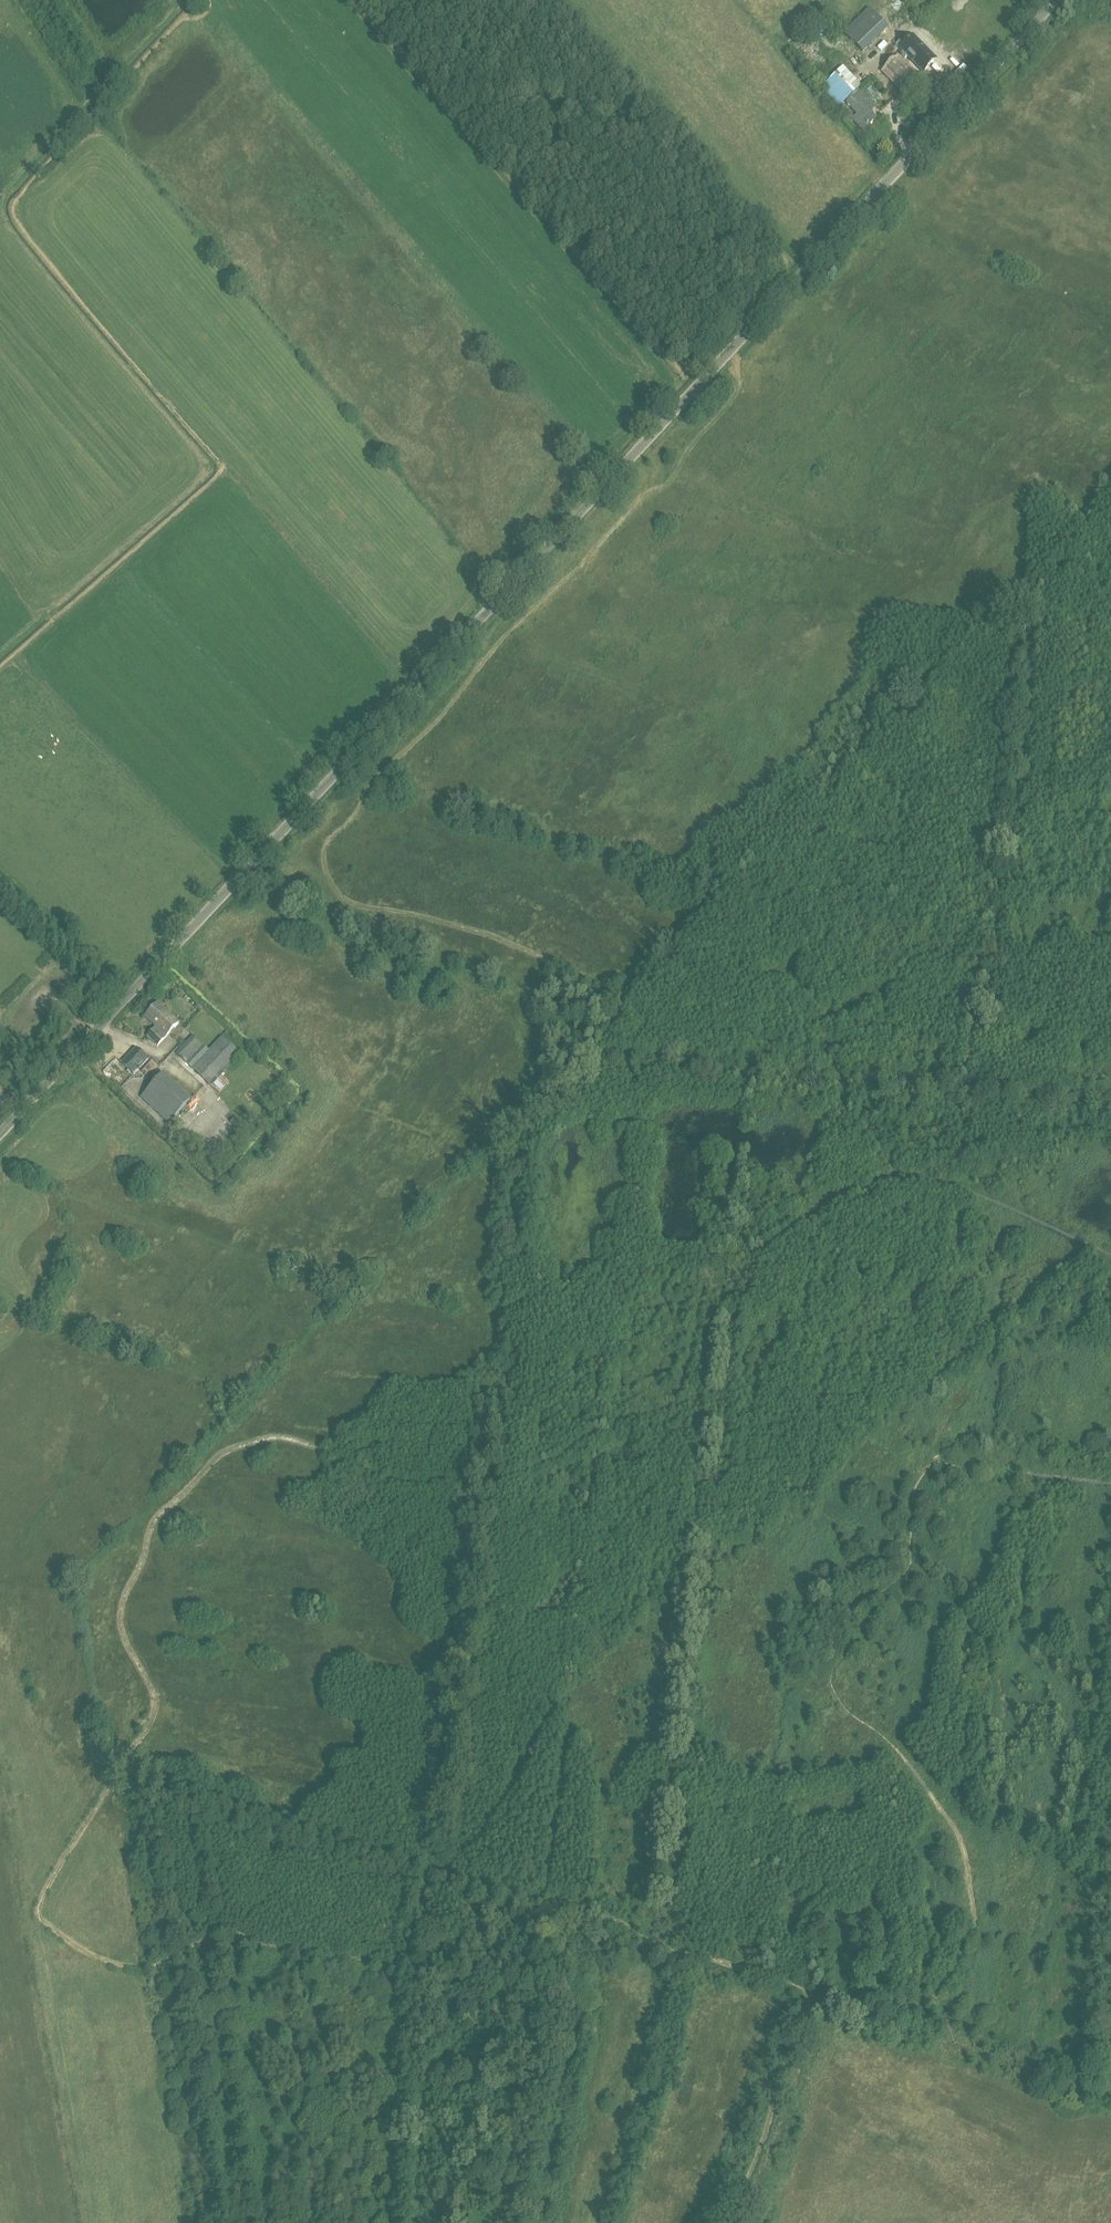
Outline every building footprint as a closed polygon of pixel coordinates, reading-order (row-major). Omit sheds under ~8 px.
[(888,28),(869,8),(844,32),(864,53),(888,28)] [(900,48),(923,72),(936,60),(913,36),(900,48)] [(846,102),(852,109),(867,126),(876,118),(870,111),(876,105),(860,89),(846,102)] [(145,1017),(155,1026),(146,1035),(157,1045),(165,1037),(179,1022),(158,1002),(145,1017)] [(176,1053),(187,1063),(204,1045),(193,1035),(176,1053)] [(222,1035),(208,1050),(204,1045),(187,1063),(211,1086),(242,1054),(222,1035)] [(136,1047),(120,1063),(134,1075),(149,1059),(136,1047)] [(166,1125),(191,1097),(163,1070),(138,1099),(166,1125)]
